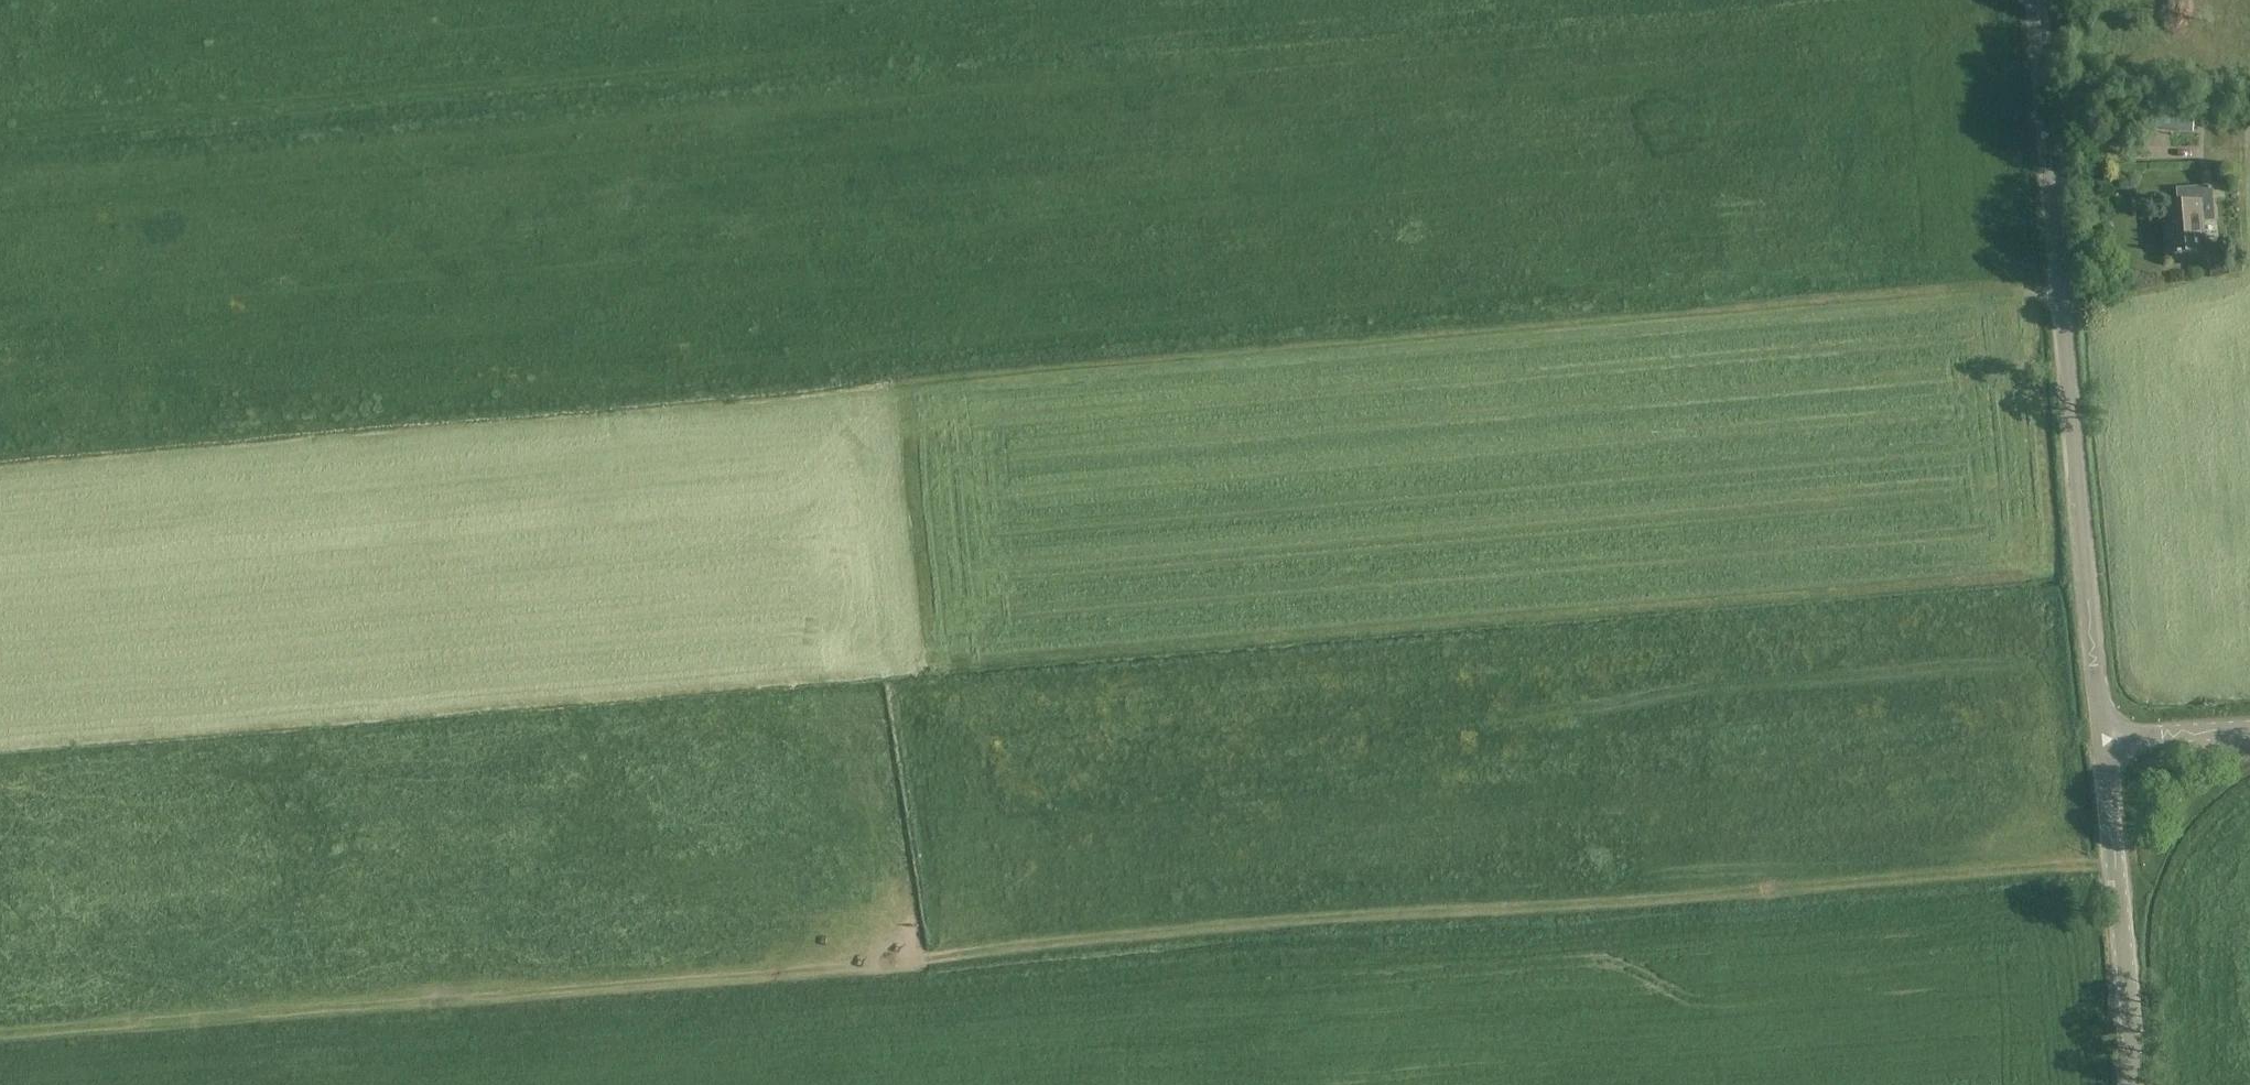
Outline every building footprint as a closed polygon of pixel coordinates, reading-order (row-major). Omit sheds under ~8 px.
[(2143,100),(2140,127),(2194,132),(2197,105),(2143,100)] [(2177,189),(2179,204),(2168,205),(2170,235),(2169,236),(2170,255),(2206,252),(2202,208),(2215,207),(2213,186),(2177,189)]
